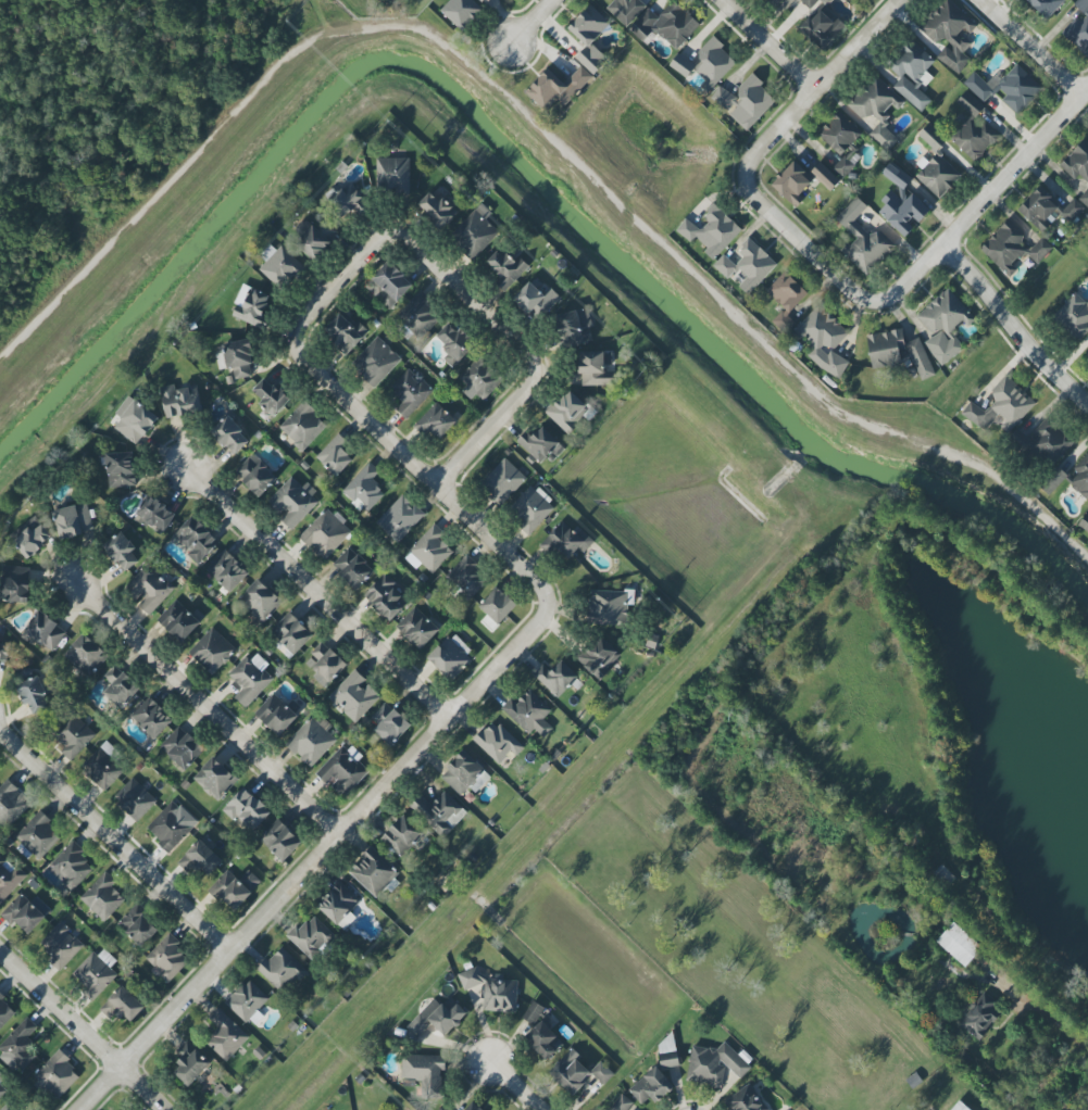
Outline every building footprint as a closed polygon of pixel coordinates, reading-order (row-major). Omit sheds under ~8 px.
[(462,32),(486,9),(480,3),(483,0),(447,0),(438,8),(462,32)] [(627,28),(645,9),(635,0),(614,0),(606,9),(627,28)] [(674,0),(673,0),(658,17),(648,8),(628,30),(642,43),(654,30),(676,50),(700,24),(674,0)] [(971,61),(963,53),(973,42),(966,36),(976,25),(949,0),(944,0),(919,27),(942,48),(935,56),(957,76),(971,61)] [(1046,20),(1065,0),(1026,0),(1046,20)] [(1087,57),(1087,9),(1081,3),(1084,0),(1078,0),(1073,5),(1085,15),(1080,21),(1075,17),(1060,33),(1087,58),(1087,57)] [(610,24),(590,5),(568,28),(586,46),(575,58),(593,75),(608,60),(591,43),(610,24)] [(811,15),(799,27),(824,51),(847,26),(825,6),(814,18),(811,15)] [(707,93),(737,61),(711,37),(695,54),(704,62),(696,71),(706,80),(700,87),(707,93)] [(893,87),(921,113),(932,102),(914,85),(936,62),(910,37),(885,64),(901,78),(893,87)] [(669,66),(687,78),(696,66),(678,53),(669,66)] [(963,83),(986,105),(996,95),(1017,116),(1043,89),(1016,64),(1000,81),(994,75),(986,84),(973,71),(963,83)] [(525,92),(546,112),(558,100),(564,106),(593,77),(581,66),(564,84),(548,68),(525,92)] [(902,99),(874,74),(846,104),(864,121),(871,114),(880,122),(869,134),(888,151),(898,140),(882,125),(890,117),(888,115),(902,99)] [(729,115),(746,131),(777,99),(751,75),(735,91),(744,100),(729,115)] [(740,99),(718,86),(710,100),(732,113),(740,99)] [(949,139),(975,163),(999,135),(977,116),(985,107),(966,91),(956,102),(970,114),(961,124),(962,124),(949,139)] [(840,156),(862,133),(839,111),(816,134),(840,156)] [(1074,180),(1079,175),(1087,183),(1087,143),(1084,139),(1059,166),(1074,180)] [(831,168),(841,180),(856,166),(846,155),(831,168)] [(376,192),(409,192),(409,158),(377,158),(376,192)] [(770,185),(796,208),(805,198),(801,194),(815,178),(830,192),(838,182),(818,163),(808,174),(793,160),(770,185)] [(911,180),(891,162),(881,172),(896,186),(882,202),(885,205),(878,212),(905,237),(916,225),(929,211),(904,187),(911,180)] [(339,219),(354,210),(358,216),(369,210),(354,182),(327,197),(339,219)] [(1048,200),(1052,196),(1041,186),(1018,210),(1042,233),(1055,219),(1050,215),(1057,208),(1048,200)] [(1078,199),(1087,208),(1087,187),(1078,199)] [(416,206),(443,229),(459,212),(442,197),(439,201),(429,191),(416,206)] [(1085,209),(1074,198),(1061,212),(1072,223),(1085,209)] [(867,276),(895,245),(877,229),(871,236),(854,221),(867,207),(858,199),(838,221),(856,238),(842,253),(867,276)] [(486,219),(492,213),(481,203),(449,237),(474,260),(500,232),(486,219)] [(742,229),(713,203),(703,214),(709,220),(700,231),(687,218),(676,230),(690,243),(695,237),(707,248),(704,251),(713,260),(742,229)] [(291,231),(312,259),(340,238),(326,219),(315,227),(308,218),(291,231)] [(980,250),(1009,276),(1016,268),(1013,266),(1025,253),(1038,264),(1053,247),(1041,237),(1029,250),(1019,242),(1026,234),(1008,218),(980,250)] [(713,265),(728,280),(738,269),(747,277),(738,286),(747,295),(777,265),(749,237),(737,248),(744,255),(735,265),(724,254),(713,265)] [(259,269),(281,292),(304,270),(275,240),(259,256),(266,262),(259,269)] [(530,266),(512,248),(507,252),(502,246),(486,261),(501,278),(496,283),(503,291),(530,266)] [(365,286),(389,310),(414,284),(389,261),(365,286)] [(795,323),(787,316),(808,293),(784,271),(766,291),(784,308),(771,322),(785,334),(795,323)] [(550,287),(543,294),(529,281),(512,300),(537,322),(560,296),(550,287)] [(241,292),(230,315),(258,327),(272,297),(248,287),(245,294),(241,292)] [(964,349),(951,331),(964,321),(967,325),(974,320),(950,288),(915,314),(932,337),(924,343),(941,366),(964,349)] [(1051,319),(1076,341),(1087,328),(1087,302),(1087,303),(1075,292),(1051,319)] [(421,339),(442,316),(417,293),(396,317),(421,339)] [(849,365),(833,350),(849,332),(818,304),(792,333),(809,349),(805,353),(835,380),(849,365)] [(588,309),(555,314),(561,347),(593,341),(588,309)] [(324,331),(348,354),(368,332),(343,310),(324,331)] [(434,339),(450,349),(443,359),(456,367),(473,341),(445,322),(434,339)] [(864,340),(877,372),(911,359),(920,381),(934,375),(919,337),(906,343),(899,326),(864,340)] [(402,359),(377,336),(351,365),(375,388),(402,359)] [(222,343),(223,351),(216,352),(218,370),(233,368),(234,379),(251,377),(250,365),(254,364),(250,339),(222,343)] [(580,386),(614,385),(613,351),(579,352),(580,386)] [(482,401),(502,378),(478,357),(458,378),(466,385),(461,391),(471,400),(476,394),(482,401)] [(403,402),(396,409),(405,418),(432,392),(409,368),(389,388),(403,402)] [(1036,403),(1006,375),(988,394),(995,401),(984,412),(972,401),(961,412),(985,434),(996,422),(1008,433),(1036,403)] [(289,402),(266,377),(252,390),(262,400),(259,403),(272,418),(289,402)] [(161,387),(167,418),(202,411),(197,385),(174,390),(173,384),(161,387)] [(545,412),(566,435),(590,411),(569,389),(545,412)] [(115,413),(121,418),(114,427),(137,446),(159,418),(130,395),(115,413)] [(278,427),(301,451),(328,426),(304,401),(278,427)] [(439,440),(457,421),(436,402),(414,425),(425,435),(429,431),(439,440)] [(233,456),(250,441),(228,416),(211,430),(233,456)] [(1018,428),(1010,437),(1047,470),(1074,441),(1048,418),(1030,439),(1018,428)] [(557,457),(565,448),(542,426),(532,437),(525,431),(516,441),(540,463),(551,452),(557,457)] [(343,450),(349,443),(338,433),(316,458),(337,477),(353,459),(343,450)] [(135,486),(134,452),(106,453),(108,487),(135,486)] [(278,479),(254,453),(234,471),(258,497),(278,479)] [(1087,499),(1087,456),(1084,453),(1072,469),(1077,473),(1068,485),(1087,499)] [(501,506),(527,478),(504,458),(479,485),(501,506)] [(372,480),(380,471),(369,462),(341,491),(366,514),(386,493),(372,480)] [(1064,472),(1054,467),(1043,492),(1054,497),(1064,472)] [(318,502),(311,495),(312,493),(292,475),(267,502),(282,515),(279,518),(292,530),(318,502)] [(524,520),(519,526),(529,536),(556,506),(532,484),(510,507),(524,520)] [(375,523),(397,544),(425,514),(403,494),(375,523)] [(177,511),(147,495),(135,518),(165,534),(177,511)] [(94,530),(85,502),(52,512),(61,540),(94,530)] [(323,561),(352,531),(327,507),(298,537),(323,561)] [(1087,533),(1087,515),(1085,513),(1077,526),(1087,533)] [(29,559),(53,537),(34,515),(10,537),(29,559)] [(199,566),(219,538),(189,517),(174,538),(190,549),(186,556),(199,566)] [(579,528),(575,533),(562,521),(540,544),(551,554),(557,548),(569,559),(578,549),(583,553),(594,541),(579,528)] [(453,552),(440,538),(445,533),(435,524),(408,549),(431,573),(453,552)] [(125,573),(139,561),(131,553),(136,548),(121,531),(103,546),(125,573)] [(332,564),(355,590),(375,573),(351,547),(332,564)] [(250,572),(225,549),(206,570),(231,593),(250,572)] [(445,577),(469,600),(489,579),(464,556),(445,577)] [(125,587),(139,600),(137,603),(149,615),(175,588),(148,562),(125,587)] [(30,567),(0,566),(0,575),(0,601),(28,602),(30,567)] [(397,584),(385,572),(362,595),(390,622),(409,602),(394,588),(397,584)] [(283,602),(258,578),(237,601),(261,625),(283,602)] [(491,632),(517,605),(497,586),(478,606),(487,614),(480,622),(491,632)] [(627,625),(628,592),(590,591),(589,624),(627,625)] [(196,609),(191,613),(175,598),(156,619),(182,643),(205,617),(196,609)] [(395,625),(418,650),(439,631),(416,606),(395,625)] [(32,645),(36,640),(50,653),(67,634),(41,610),(19,634),(32,645)] [(289,659),(314,636),(290,611),(271,629),(284,643),(279,647),(289,659)] [(236,650),(212,627),(188,652),(212,675),(236,650)] [(64,653),(87,678),(109,657),(85,633),(64,653)] [(475,656),(451,634),(426,661),(450,683),(475,656)] [(578,659),(597,680),(621,657),(602,636),(578,659)] [(305,660),(328,684),(348,666),(325,641),(305,660)] [(6,662),(11,646),(0,643),(0,661),(6,662)] [(246,656),(228,675),(243,689),(234,697),(246,708),(273,679),(261,667),(266,662),(257,654),(251,660),(246,656)] [(551,672),(543,664),(533,675),(559,699),(579,676),(562,660),(551,672)] [(110,685),(103,692),(120,709),(142,689),(117,663),(102,677),(110,685)] [(356,723),(381,696),(367,683),(368,681),(355,669),(328,698),(356,723)] [(53,692),(47,681),(42,683),(38,674),(16,686),(32,716),(51,705),(46,696),(53,692)] [(500,709),(527,734),(532,728),(544,738),(553,728),(543,719),(551,710),(529,689),(516,703),(511,697),(500,709)] [(299,715),(273,692),(254,713),(280,736),(299,715)] [(131,714),(153,739),(174,721),(151,696),(131,714)] [(412,725),(386,701),(370,718),(378,724),(373,730),(392,747),(412,725)] [(52,736),(72,758),(96,735),(75,714),(52,736)] [(310,768),(336,741),(311,717),(285,745),(310,768)] [(493,719),(473,740),(498,764),(511,751),(516,756),(524,748),(493,719)] [(205,750),(181,725),(159,746),(184,771),(205,750)] [(80,768),(105,791),(124,770),(113,760),(120,753),(106,740),(80,768)] [(315,774),(329,786),(330,785),(344,798),(369,771),(358,761),(361,758),(345,743),(315,774)] [(440,775),(460,796),(485,771),(466,751),(440,775)] [(192,778),(217,802),(238,780),(213,756),(192,778)] [(113,798),(137,821),(157,800),(132,778),(113,798)] [(8,779),(0,787),(0,825),(6,830),(33,802),(8,779)] [(252,834),(271,812),(243,786),(223,809),(252,834)] [(431,805),(420,794),(409,806),(443,838),(467,813),(444,791),(431,805)] [(197,823),(173,799),(145,829),(170,852),(197,823)] [(425,834),(405,814),(382,838),(402,858),(425,834)] [(302,843),(279,819),(259,839),(282,862),(302,843)] [(206,879),(223,860),(199,839),(182,857),(206,879)] [(94,868),(80,855),(84,851),(73,840),(47,868),(72,891),(94,868)] [(396,881),(393,879),(399,873),(372,847),(348,873),(378,900),(396,881)] [(0,853),(0,905),(26,877),(0,853)] [(235,910),(261,882),(248,870),(239,880),(227,869),(211,887),(235,910)] [(125,899),(111,886),(116,881),(105,871),(79,898),(104,922),(125,899)] [(338,926),(363,900),(341,880),(317,906),(338,926)] [(51,910),(36,896),(30,902),(21,893),(0,915),(11,925),(15,922),(28,935),(51,910)] [(143,947),(159,930),(142,914),(146,910),(137,902),(117,924),(143,947)] [(288,938),(312,960),(334,935),(311,913),(288,938)] [(37,944),(60,969),(85,946),(61,921),(37,944)] [(965,967),(983,949),(954,922),(936,941),(965,967)] [(161,972),(159,975),(169,983),(189,959),(177,949),(182,943),(168,932),(146,959),(161,972)] [(110,967),(116,960),(100,946),(70,978),(95,1000),(118,974),(110,967)] [(284,995),(307,970),(280,946),(257,970),(284,995)] [(518,981),(500,980),(500,974),(479,973),(479,971),(461,970),(461,986),(484,987),(483,1011),(516,1013),(518,981)] [(252,1027),(263,1016),(258,1010),(269,998),(248,978),(226,1001),(252,1027)] [(145,1007),(122,985),(101,1008),(112,1018),(118,1012),(130,1023),(145,1007)] [(979,1041),(1003,1009),(982,993),(958,1024),(979,1041)] [(17,1011),(0,996),(0,1029),(17,1011)] [(468,1014),(458,1004),(450,1012),(436,998),(407,1027),(418,1037),(432,1023),(445,1036),(468,1014)] [(226,1062),(249,1037),(218,1007),(207,1018),(218,1028),(205,1042),(226,1062)] [(564,1042),(536,1017),(539,1015),(531,1007),(522,1016),(534,1027),(524,1038),(548,1060),(564,1042)] [(36,1055),(26,1047),(30,1041),(27,1039),(37,1026),(24,1016),(0,1048),(0,1054),(23,1072),(36,1055)] [(172,1055),(182,1064),(174,1072),(189,1087),(211,1064),(187,1040),(172,1055)] [(692,1045),(686,1082),(719,1087),(722,1085),(724,1065),(740,1079),(751,1067),(723,1042),(717,1049),(692,1045)] [(573,1096),(593,1075),(578,1061),(582,1057),(572,1048),(548,1074),(573,1096)] [(32,1080),(55,1102),(82,1074),(58,1052),(32,1080)] [(401,1079),(423,1080),(422,1099),(441,1099),(442,1070),(445,1070),(446,1056),(402,1055),(401,1079)] [(605,1085),(614,1072),(599,1061),(590,1074),(605,1085)] [(674,1087),(656,1066),(628,1090),(641,1105),(649,1098),(655,1104),(674,1087)] [(0,1078),(0,1099),(10,1088),(0,1078)] [(752,1083),(724,1098),(731,1109),(766,1109),(752,1083)] [(621,1094),(609,1109),(626,1109),(632,1101),(621,1094)] [(960,1100),(951,1109),(971,1109),(960,1100)] [(473,1101),(465,1109),(483,1109),(473,1101)] [(8,1102),(0,1109),(17,1109),(8,1102)]
